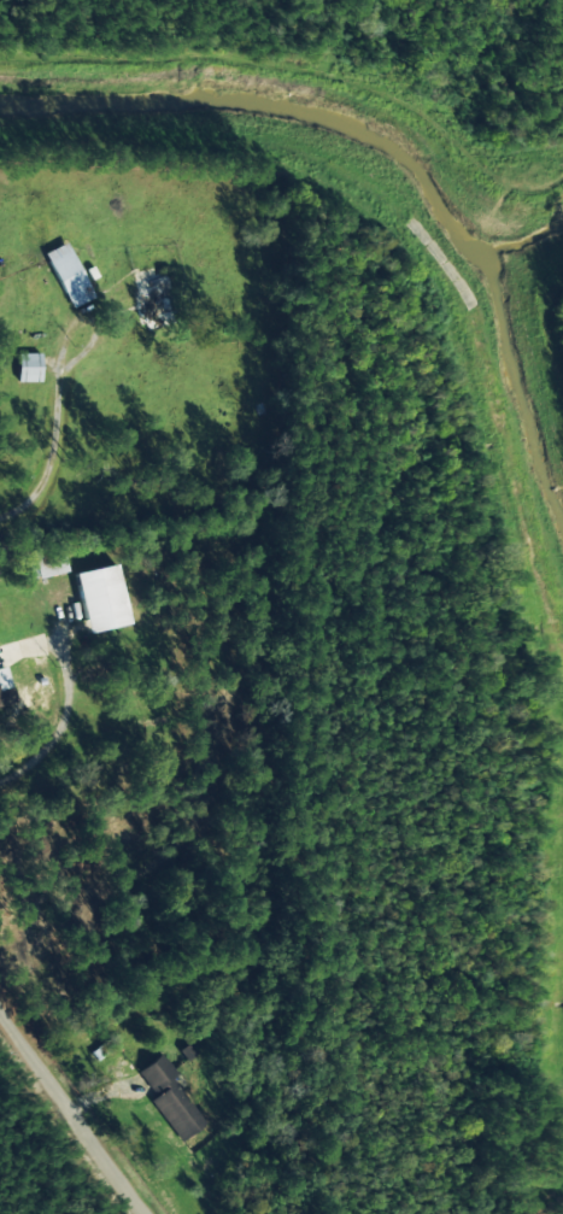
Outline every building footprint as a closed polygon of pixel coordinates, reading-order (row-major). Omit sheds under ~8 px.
[(44,254),(70,309),(91,299),(65,244),(44,254)] [(16,383),(39,383),(39,355),(16,355),(16,383)] [(38,580),(67,572),(61,549),(32,557),(38,580)] [(127,626),(118,566),(75,573),(84,633),(127,626)] [(14,697),(5,668),(0,669),(0,702),(14,697)] [(137,1072),(155,1097),(149,1101),(179,1143),(205,1125),(171,1078),(176,1074),(161,1055),(137,1072)]
